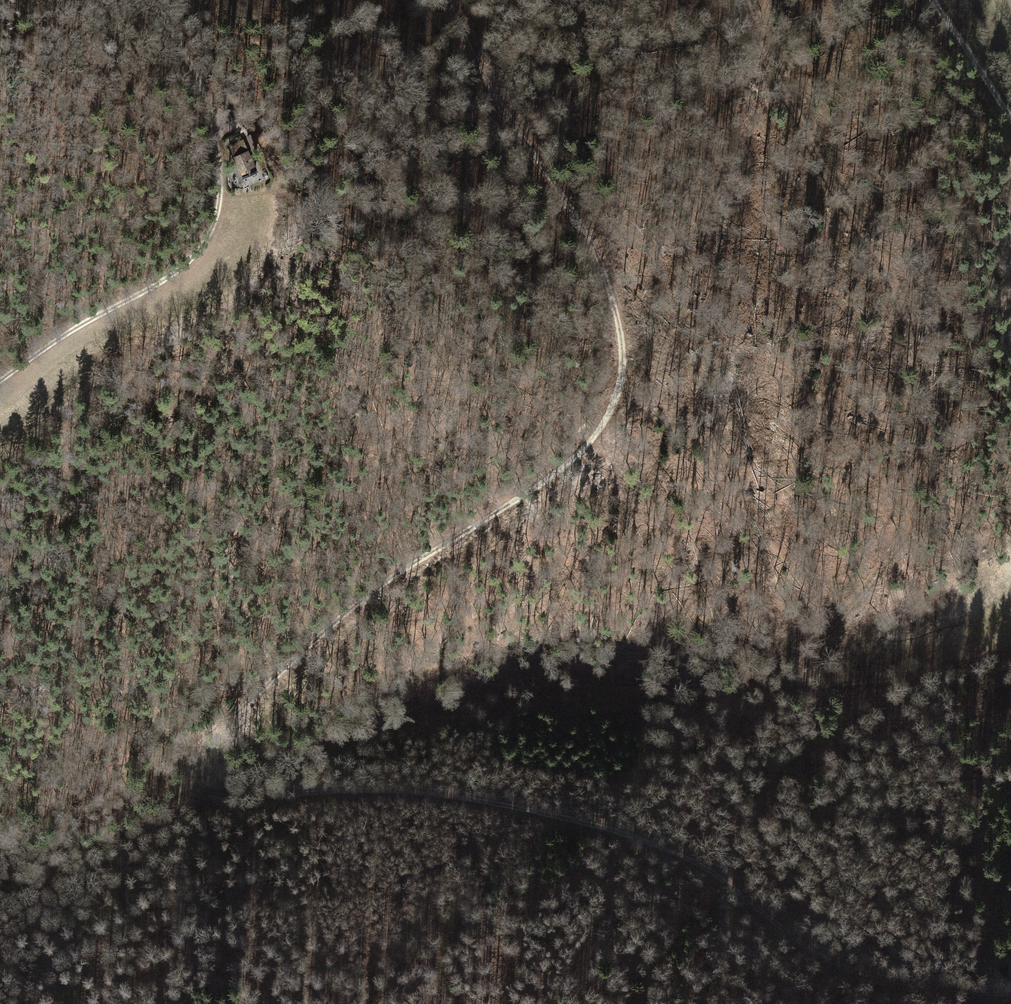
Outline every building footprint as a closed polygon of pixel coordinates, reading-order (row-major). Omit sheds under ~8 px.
[(245,176),(256,171),(243,142),(231,147),(234,155),(237,154),(238,157),(237,158),(245,176)]
